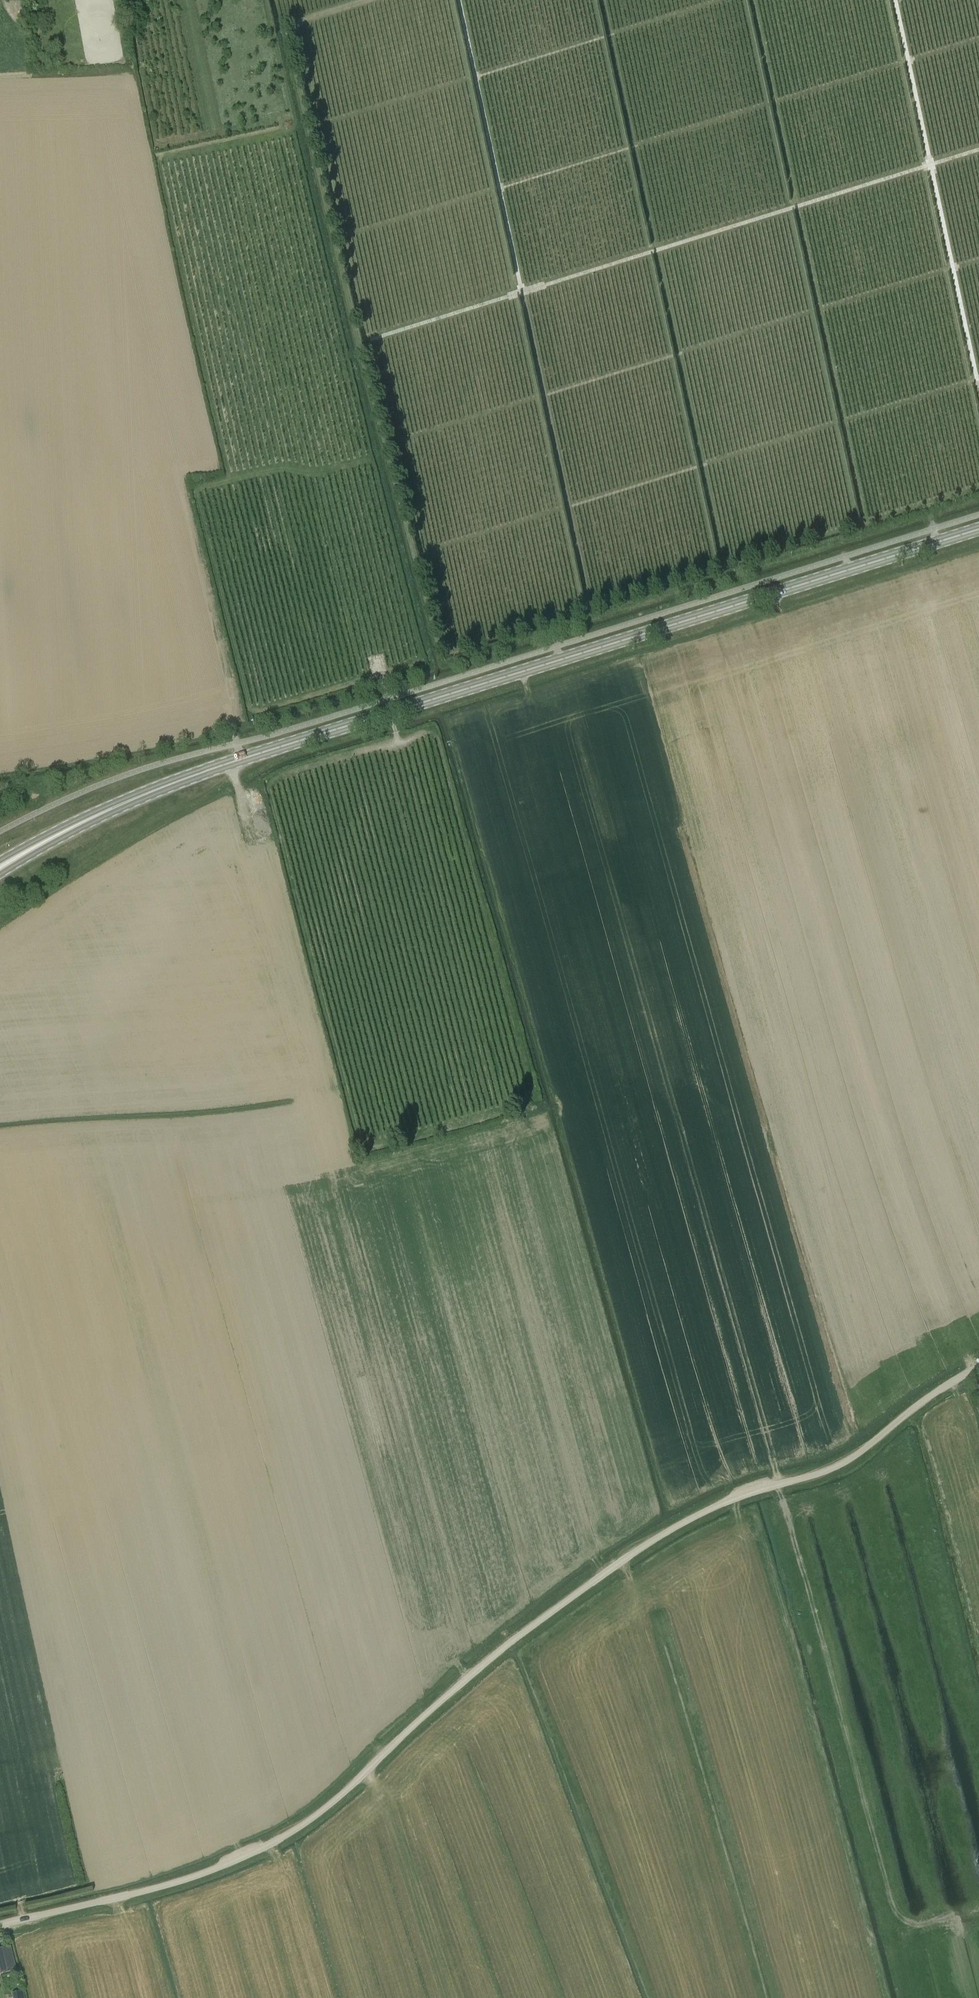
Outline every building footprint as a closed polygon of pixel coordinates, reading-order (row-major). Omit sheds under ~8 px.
[(10,1947),(0,1949),(0,1974),(16,1970),(10,1947)]
